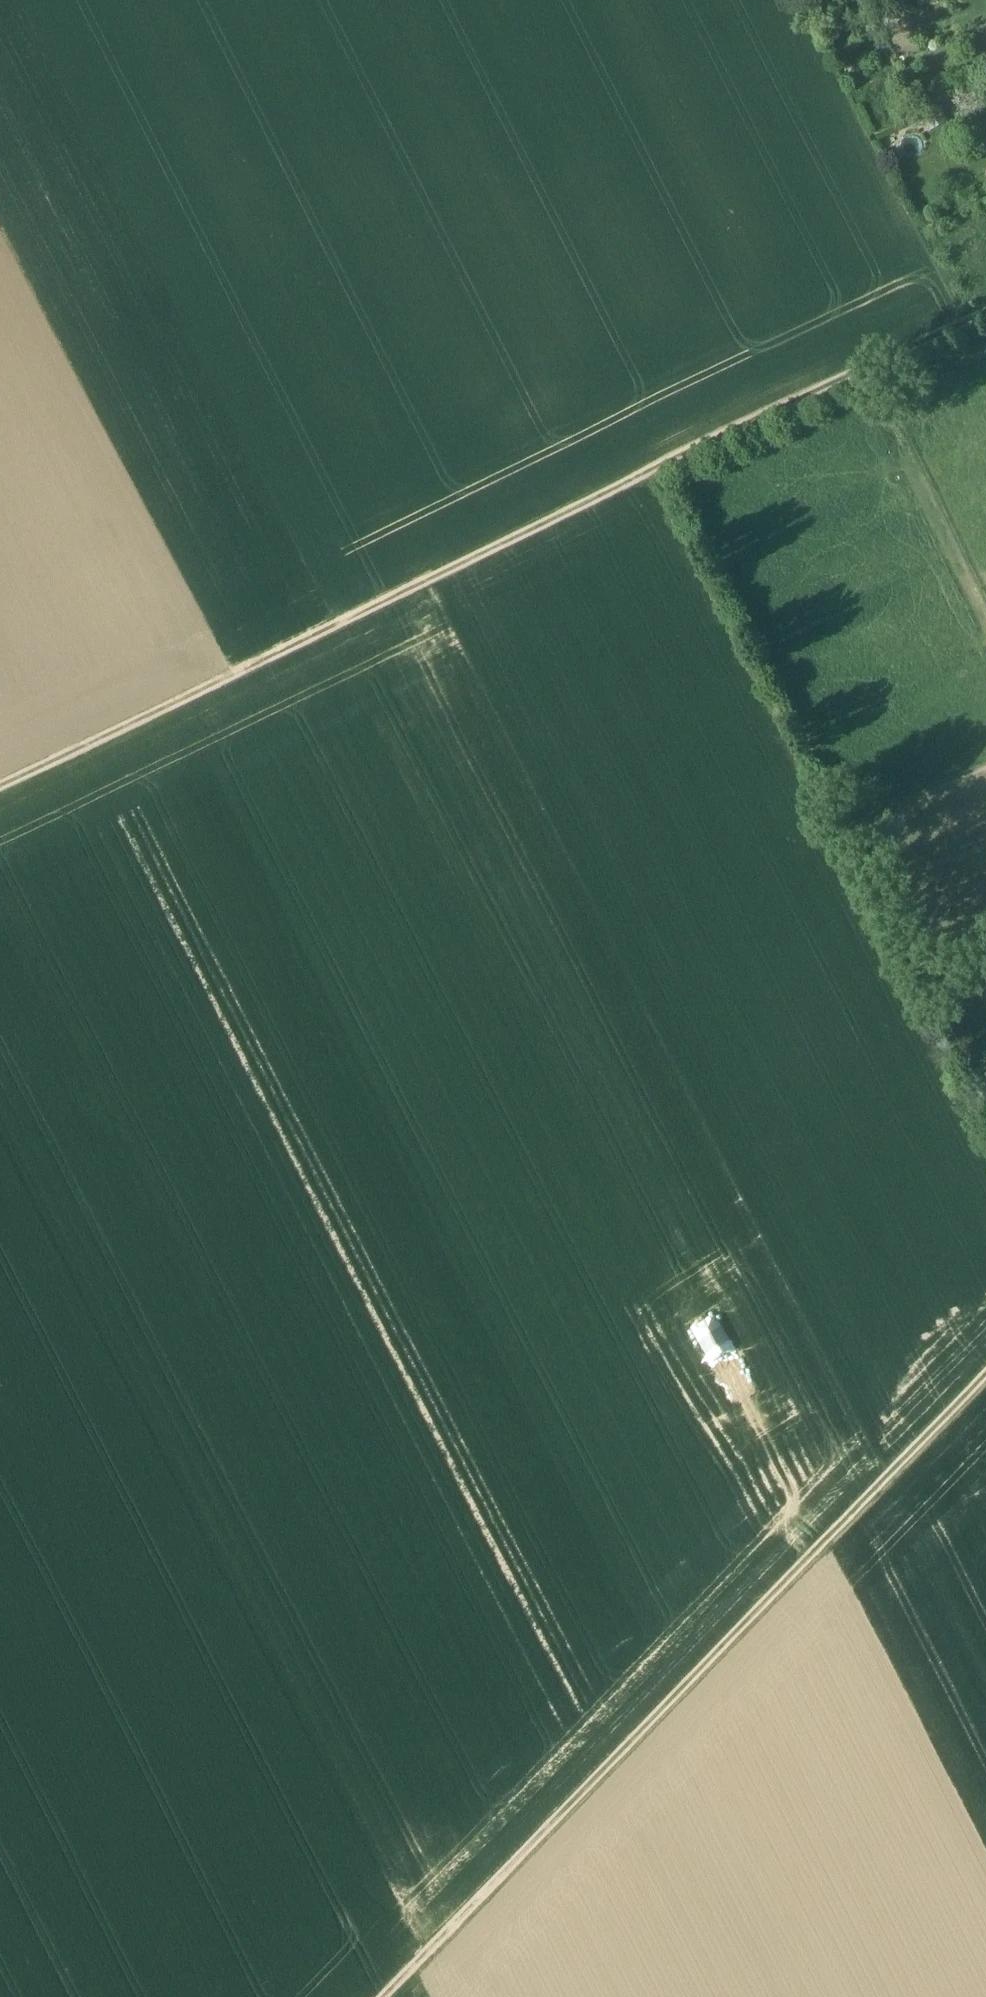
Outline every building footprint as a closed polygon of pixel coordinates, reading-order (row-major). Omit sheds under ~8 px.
[(743,1366),(697,1274),(679,1282),(725,1375),(743,1366)]
